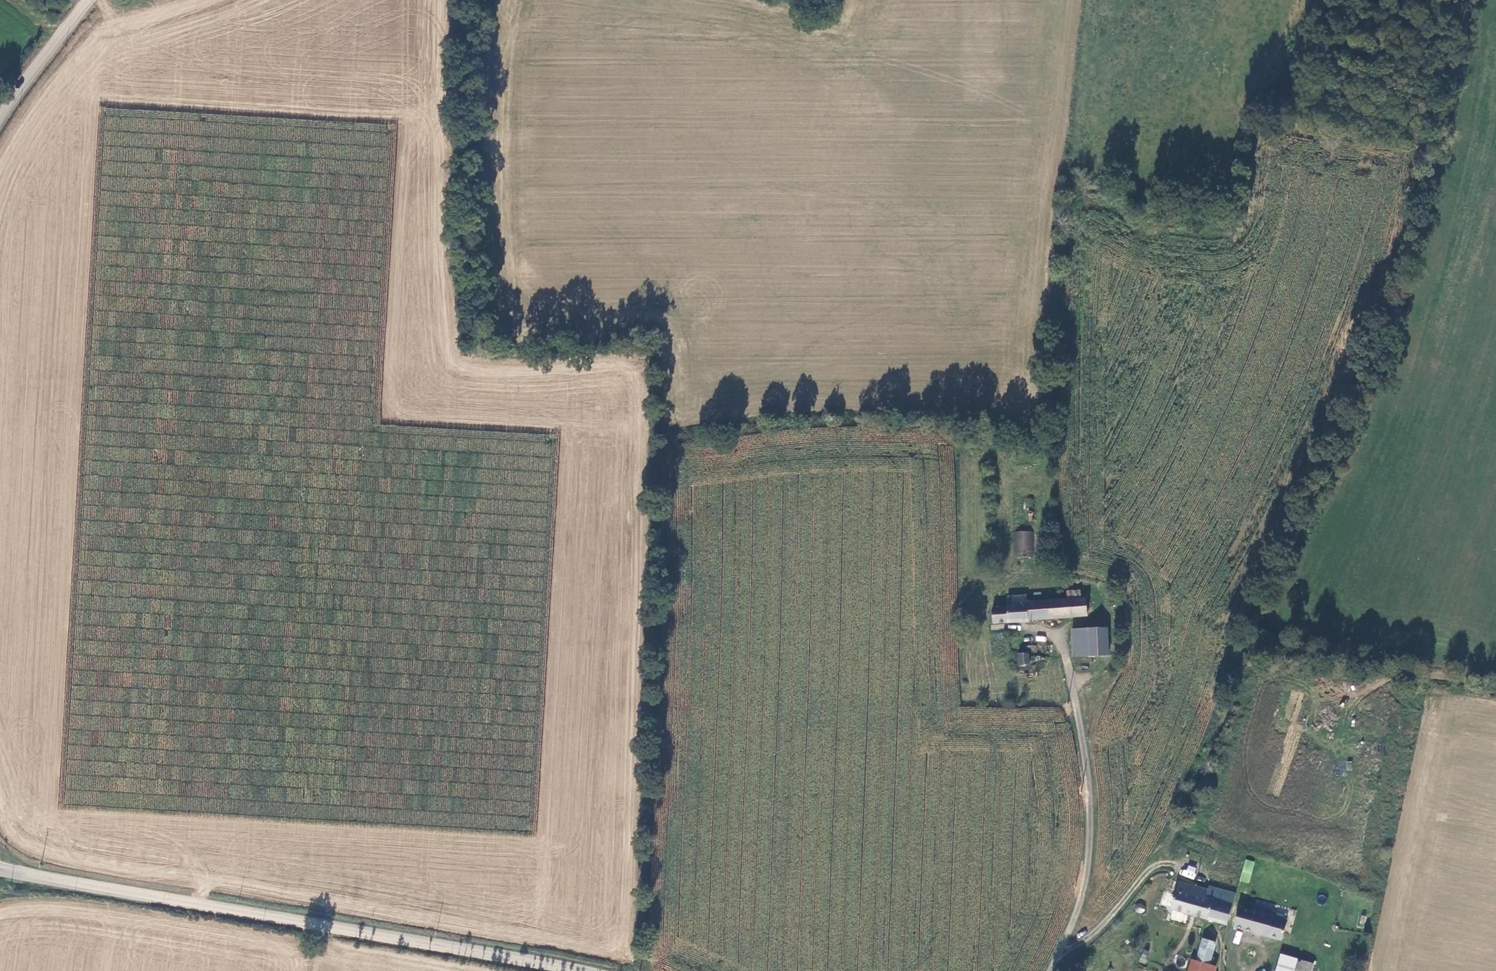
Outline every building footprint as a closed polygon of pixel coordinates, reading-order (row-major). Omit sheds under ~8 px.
[(1033,557),(1034,531),(1015,530),(1014,556),(1033,557)] [(993,606),(994,622),(1088,616),(1087,599),(1026,604),(1026,597),(1008,599),(1009,605),(993,606)] [(1110,629),(1088,630),(1088,658),(1110,658),(1110,629)] [(1088,658),(1088,630),(1074,630),(1074,658),(1088,658)] [(1018,654),(1018,665),(1029,665),(1029,654),(1018,654)] [(1244,859),(1240,882),(1250,883),(1254,861),(1244,859)] [(1193,879),(1197,868),(1186,864),(1181,875),(1193,879)] [(1171,910),(1228,926),(1234,907),(1209,900),(1212,889),(1195,884),(1180,880),(1171,910)] [(1238,893),(1213,885),(1212,889),(1209,900),(1234,907),(1238,893)] [(1146,905),(1142,904),(1138,906),(1137,910),(1140,913),(1144,913),(1147,910),(1146,905)] [(1281,942),(1286,922),(1272,918),(1274,912),(1252,906),(1250,913),(1239,909),(1233,929),(1281,942)] [(1233,943),(1239,944),(1242,932),(1236,930),(1233,943)] [(1205,940),(1199,961),(1209,964),(1216,943),(1205,940)] [(1275,970),(1311,970),(1313,962),(1280,953),(1275,970)] [(1194,960),(1191,970),(1212,970),(1213,966),(1209,964),(1199,961),(1194,960)]
